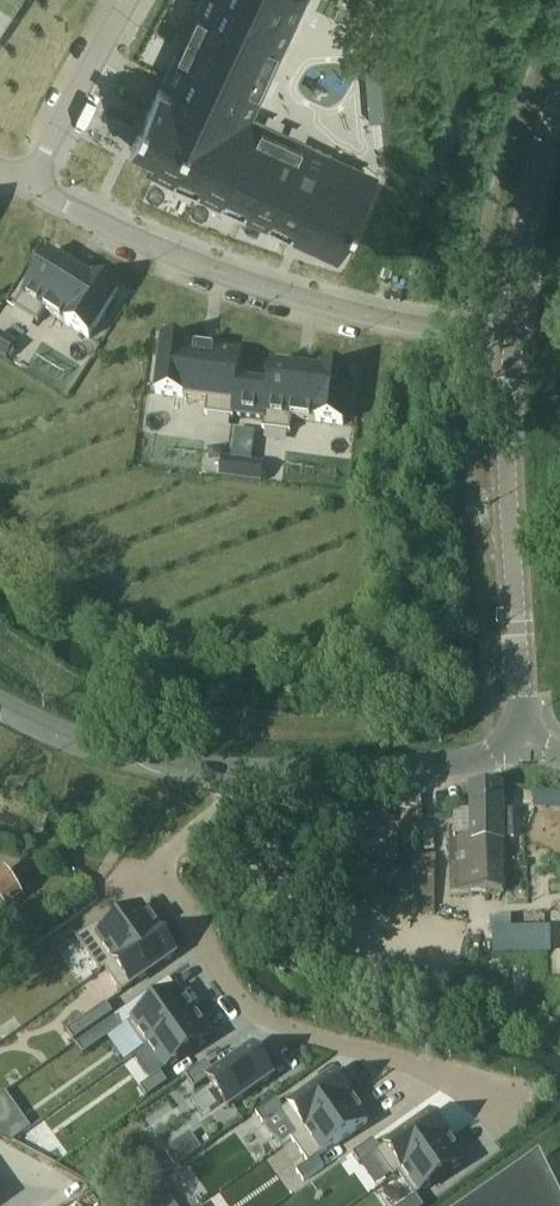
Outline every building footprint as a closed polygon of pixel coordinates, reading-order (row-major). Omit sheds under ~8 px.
[(133,148),(158,160),(152,172),(156,174),(290,236),(294,238),(300,227),(307,230),(302,240),(327,252),(332,242),(346,248),(375,188),(361,181),(366,171),(340,159),(335,169),(328,166),(334,154),(252,116),(306,0),(204,0),(169,76),(167,79),(179,84),(174,94),(161,88),(133,148)] [(381,49),(365,50),(371,122),(387,120),(381,49)] [(47,255),(13,310),(37,325),(44,313),(88,340),(117,294),(93,279),(91,283),(85,280),(71,271),(47,255)] [(6,361),(15,347),(0,337),(0,357),(6,361)] [(161,341),(154,396),(206,402),(204,417),(232,420),(232,417),(262,421),(261,431),(289,435),(291,421),(342,427),(349,373),(321,369),(320,374),(297,371),(281,369),(269,367),(266,389),(236,385),(240,356),(228,355),(212,353),(189,350),(189,345),(161,341)] [(218,478),(218,479),(261,484),(263,467),(220,462),(218,478)] [(503,894),(502,841),(513,841),(512,814),(502,814),(501,789),(471,790),(472,838),(451,838),(451,884),(446,883),(446,891),(452,890),(452,894),(503,894)] [(534,810),(559,811),(559,793),(535,792),(534,810)] [(411,856),(410,914),(433,918),(435,856),(411,856)] [(2,872),(0,873),(0,915),(22,901),(2,872)] [(96,926),(75,940),(99,974),(157,932),(155,929),(160,926),(149,910),(144,913),(141,908),(102,935),(96,926)] [(510,918),(488,919),(489,929),(491,929),(492,956),(552,955),(551,928),(511,929),(510,918)] [(157,932),(99,974),(100,975),(104,971),(121,995),(175,957),(157,932)] [(121,1029),(106,1040),(123,1064),(132,1057),(193,1016),(176,992),(122,1030),(121,1029)] [(105,1006),(66,1033),(73,1043),(112,1016),(105,1006)] [(193,1016),(132,1057),(150,1083),(160,1075),(210,1040),(207,1035),(211,1032),(200,1017),(196,1020),(193,1016)] [(115,1020),(75,1047),(82,1057),(106,1040),(121,1029),(115,1020)] [(205,1064),(185,1078),(192,1088),(205,1079),(227,1110),(272,1078),(252,1048),(213,1075),(205,1064)] [(150,1083),(139,1090),(146,1100),(166,1085),(160,1075),(150,1083)] [(282,1111),(278,1114),(279,1114),(295,1137),(290,1140),(291,1142),(350,1101),(333,1076),(282,1111)] [(350,1101),(291,1142),(308,1165),(308,1166),(316,1160),(367,1124),(350,1101)] [(275,1102),(255,1116),(262,1126),(279,1114),(278,1114),(282,1111),(275,1102)] [(379,1151),(375,1154),(393,1179),(397,1176),(398,1176),(447,1142),(429,1116),(379,1151)] [(372,1142),(352,1156),(359,1166),(375,1154),(379,1151),(372,1142)] [(447,1142),(398,1176),(413,1199),(414,1199),(415,1198),(463,1164),(447,1142)] [(308,1165),(295,1174),(302,1183),(323,1169),(316,1160),(308,1166),(308,1165)] [(540,1163),(479,1205),(559,1205),(559,1204),(540,1163)]
